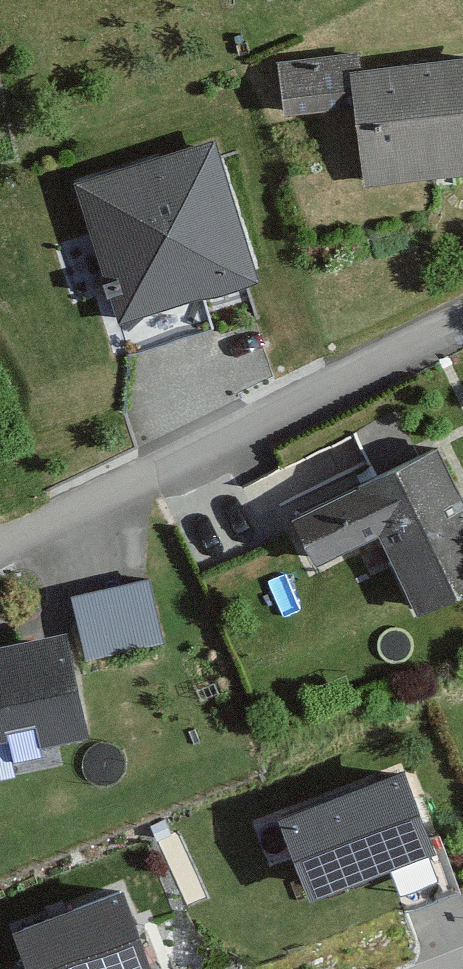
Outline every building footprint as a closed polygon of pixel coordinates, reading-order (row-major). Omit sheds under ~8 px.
[(281,114),(361,104),(356,71),(364,70),(362,50),(275,61),(281,114)] [(364,70),(356,71),(361,104),(370,176),(462,165),(462,58),(364,70)] [(256,276),(213,143),(80,186),(123,319),(256,276)] [(292,502),(316,554),(383,524),(417,600),(462,579),(462,483),(441,435),(292,502)] [(162,638),(150,572),(75,586),(87,651),(162,638)] [(65,627),(0,639),(0,728),(2,728),(7,753),(43,746),(40,731),(84,722),(65,627)] [(400,769),(277,817),(309,902),(315,900),(424,858),(433,855),(400,769)] [(120,874),(14,914),(35,968),(134,968),(153,962),(120,874)]
